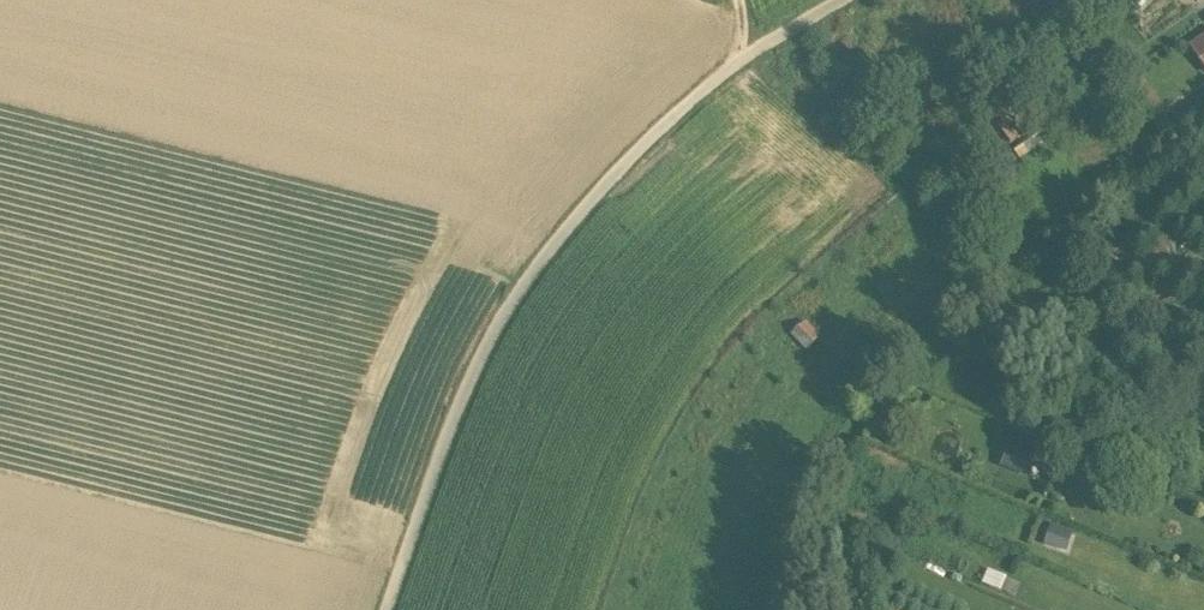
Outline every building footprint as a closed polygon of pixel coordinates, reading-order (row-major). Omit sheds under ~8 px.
[(1191,43),(1203,61),(1203,35),(1191,43)] [(818,334),(803,318),(791,329),(806,345),(818,334)]
